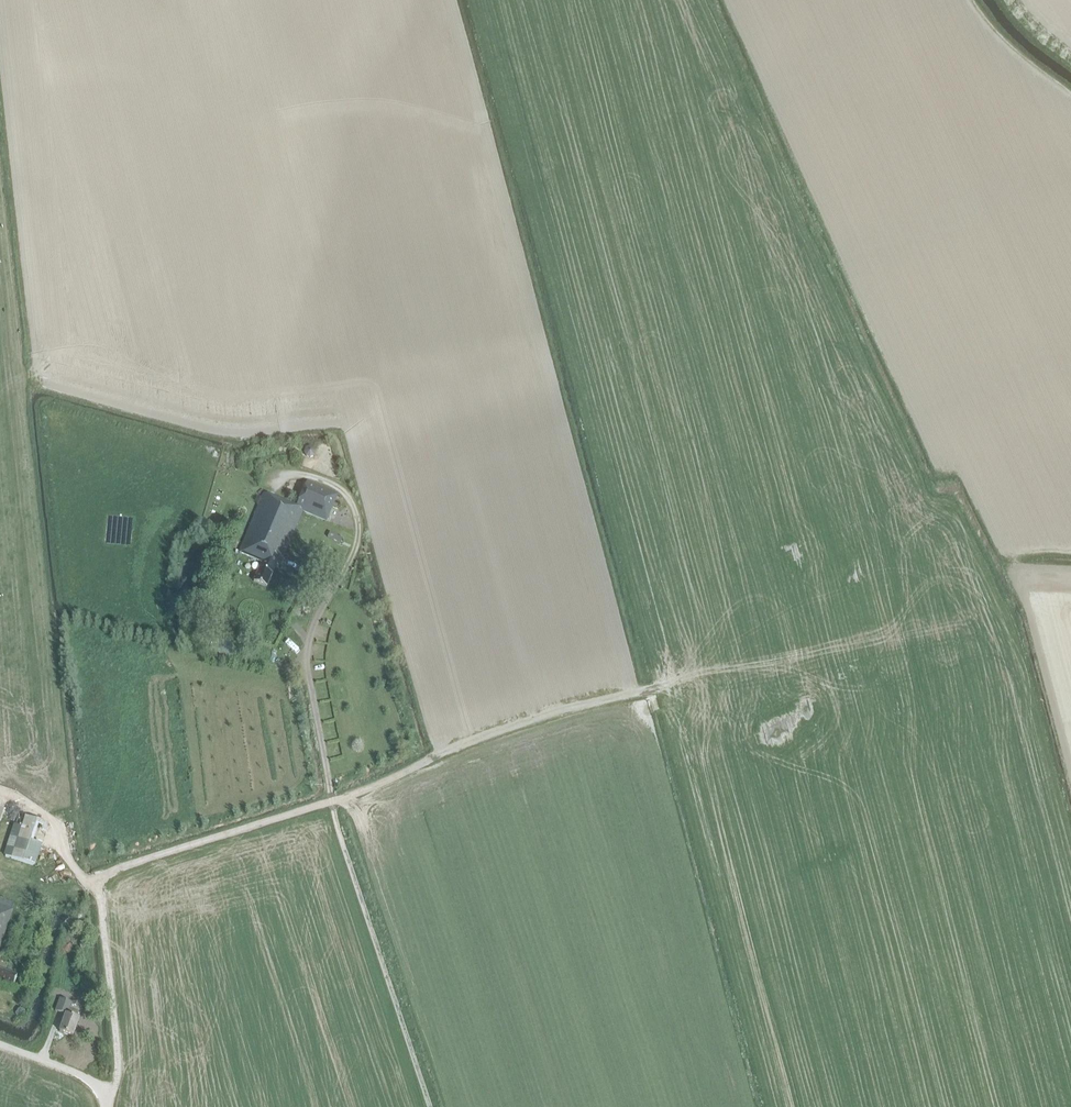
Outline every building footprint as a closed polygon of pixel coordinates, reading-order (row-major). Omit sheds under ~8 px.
[(305,456),(309,457),(312,456),(314,453),(312,448),(308,447),(305,449),(303,452),(305,456)] [(253,582),(267,587),(278,559),(281,560),(300,516),(301,511),(326,521),(331,509),(337,494),(307,482),(296,509),(263,495),(239,552),(262,562),(253,582)] [(223,494),(218,506),(226,509),(231,497),(223,494)] [(344,515),(339,512),(334,523),(340,525),(344,515)] [(327,538),(340,545),(342,540),(329,534),(327,538)] [(296,610),(300,612),(305,603),(301,601),(296,610)] [(17,820),(6,856),(39,866),(45,844),(37,842),(41,829),(50,832),(52,823),(28,817),(26,822),(17,820)] [(11,910),(0,906),(0,944),(11,910)] [(16,975),(1,970),(0,970),(0,983),(12,987),(16,975)] [(59,1032),(72,1037),(78,1019),(76,1018),(78,1011),(70,1008),(72,1003),(59,998),(54,1011),(65,1015),(59,1032)]
